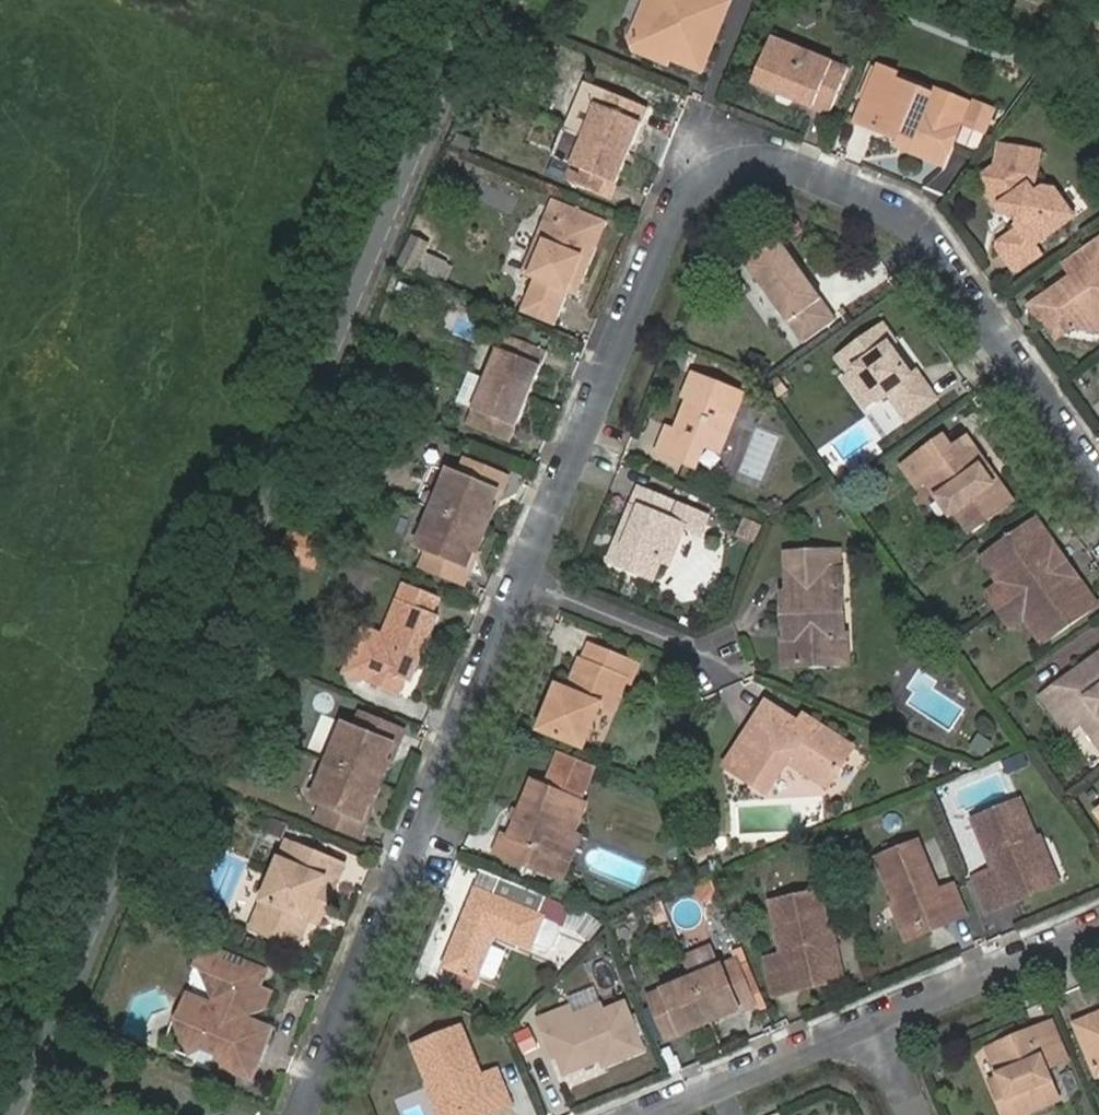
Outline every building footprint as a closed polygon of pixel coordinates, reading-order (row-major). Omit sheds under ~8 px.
[(643,27),(637,25),(632,38),(635,46),(655,54),(657,49),(663,52),(662,57),(669,59),(699,71),(721,18),(680,1),(681,0),(654,0),(643,27)] [(637,25),(643,27),(654,0),(647,0),(637,25)] [(721,0),(681,0),(680,1),(721,18),(727,2),(721,0)] [(795,96),(792,101),(828,116),(847,69),(772,37),(752,85),(774,94),(777,88),(795,96)] [(668,65),(669,59),(662,57),(663,52),(657,49),(655,54),(635,46),(633,51),(668,65)] [(968,102),(930,89),(928,96),(894,83),(896,75),(878,68),(863,104),(881,111),(873,131),(899,141),(909,145),(906,152),(942,166),(968,102)] [(774,94),(792,101),(795,96),(777,88),(774,94)] [(605,92),(586,137),(623,152),(627,142),(634,145),(648,109),(605,92)] [(854,124),(873,131),(881,111),(863,104),(854,124)] [(619,162),(623,152),(586,137),(565,129),(553,157),(575,165),(568,183),(611,201),(626,165),(619,162)] [(895,148),(906,152),(909,145),(899,141),(895,148)] [(630,155),(634,145),(627,142),(623,152),(630,155)] [(1013,210),(1012,216),(1018,227),(999,240),(999,249),(1010,267),(1018,268),(1038,253),(1034,246),(1073,216),(1054,189),(1043,188),(1035,193),(1028,184),(1033,181),(1038,154),(1001,147),(997,168),(984,177),(982,185),(995,202),(1002,202),(1012,196),(1017,206),(1013,210)] [(619,162),(626,165),(630,155),(623,152),(619,162)] [(1008,211),(1012,216),(1013,210),(1017,206),(1012,196),(1002,202),(1000,210),(1008,211)] [(544,244),(531,278),(535,279),(522,311),(555,324),(568,292),(573,279),(584,283),(598,248),(591,245),(600,221),(552,201),(535,240),(544,244)] [(608,224),(600,221),(591,245),(598,248),(608,224)] [(522,274),(531,278),(544,244),(535,240),(522,274)] [(1057,339),(1072,327),(1095,329),(1098,326),(1098,240),(1066,265),(1074,276),(1072,287),(1060,284),(1032,305),(1057,339)] [(793,268),(797,265),(780,241),(762,254),(746,265),(803,343),(836,319),(804,274),(798,277),(793,268)] [(804,274),(797,265),(793,268),(798,277),(804,274)] [(578,296),(584,283),(573,279),(568,292),(578,296)] [(883,351),(886,348),(894,343),(881,325),(835,358),(846,372),(840,376),(863,410),(885,395),(904,422),(934,399),(916,374),(909,377),(893,357),(890,359),(883,351)] [(525,389),(531,391),(547,353),(504,335),(485,380),(474,409),(467,425),(510,443),(526,405),(519,402),(522,395),(525,389)] [(893,357),(886,348),(883,351),(890,359),(893,357)] [(485,380),(470,373),(458,402),(474,409),(485,380)] [(692,400),(678,436),(691,441),(683,460),(695,465),(703,446),(719,452),(741,395),(694,376),(685,397),(692,400)] [(529,398),(531,391),(525,389),(522,395),(529,398)] [(529,398),(522,395),(519,402),(526,405),(529,398)] [(691,441),(678,436),(667,432),(659,451),(683,460),(691,441)] [(1013,500),(998,480),(992,485),(981,468),(986,464),(966,439),(949,452),(940,440),(903,467),(919,487),(924,483),(951,516),(957,512),(972,531),(1013,500)] [(495,494),(501,496),(508,479),(464,461),(458,477),(449,473),(419,547),(429,551),(423,566),(465,583),(471,567),(466,565),(473,549),(478,552),(495,511),(488,509),(495,494)] [(992,485),(998,480),(986,464),(981,468),(992,485)] [(627,539),(619,536),(609,563),(651,580),(659,560),(670,565),(682,531),(697,538),(705,520),(638,492),(625,525),(632,527),(627,539)] [(495,511),(501,496),(495,494),(488,509),(495,511)] [(981,558),(999,583),(1012,601),(1025,619),(1043,643),(1098,603),(1080,579),(1066,588),(1055,571),(1042,553),(1055,544),(1036,518),(981,558)] [(755,543),(761,526),(746,520),(739,538),(755,543)] [(625,525),(619,536),(627,539),(632,527),(625,525)] [(284,561),(317,566),(322,532),(289,527),(284,561)] [(1067,561),(1055,544),(1042,553),(1055,571),(1067,561)] [(471,567),(478,552),(473,549),(466,565),(471,567)] [(782,593),(783,626),(789,626),(788,636),(783,635),(785,665),(829,663),(828,637),(842,637),(839,571),(824,571),(824,554),(785,555),(785,574),(792,574),(793,592),(785,592),(782,593)] [(838,554),(824,554),(824,571),(839,571),(838,554)] [(1067,561),(1055,571),(1066,588),(1080,579),(1067,561)] [(1012,601),(999,583),(985,593),(998,611),(1012,601)] [(420,647),(425,650),(439,616),(434,614),(440,599),(406,584),(372,666),(412,682),(421,659),(416,657),(420,647)] [(1010,628),(1025,619),(1012,601),(998,611),(1010,628)] [(842,662),(842,637),(828,637),(829,663),(842,662)] [(421,659),(425,650),(420,647),(416,657),(421,659)] [(568,691),(564,690),(557,707),(551,705),(540,731),(583,749),(600,706),(612,711),(625,680),(619,678),(624,661),(590,648),(584,663),(580,662),(568,691)] [(1041,696),(1067,731),(1081,721),(1098,744),(1098,655),(1041,696)] [(635,665),(624,661),(619,678),(625,680),(629,682),(635,665)] [(557,707),(564,690),(558,688),(551,705),(557,707)] [(804,726),(795,720),(765,702),(724,766),(767,792),(789,758),(827,781),(851,742),(810,717),(804,726)] [(801,712),(795,720),(804,726),(810,717),(801,712)] [(390,747),(396,750),(403,733),(361,716),(354,731),(345,728),(315,800),(325,804),(318,820),(361,837),(367,821),(362,818),(367,804),(373,806),(390,766),(385,762),(390,747)] [(390,766),(396,750),(390,747),(385,762),(390,766)] [(593,767),(560,753),(548,784),(532,778),(517,813),(508,836),(503,834),(496,852),(524,863),(531,847),(562,860),(575,829),(587,800),(581,797),(593,767)] [(1028,841),(1034,839),(1018,801),(972,820),(994,869),(972,879),(987,912),(1006,904),(1003,895),(1044,877),(1028,841)] [(367,821),(373,806),(367,804),(362,818),(367,821)] [(581,831),(575,829),(562,860),(531,847),(524,863),(562,878),(581,831)] [(1038,838),(1034,839),(1028,841),(1044,877),(1003,895),(1006,904),(1056,883),(1038,838)] [(294,947),(307,917),(312,907),(320,910),(339,865),(285,842),(249,928),(294,947)] [(875,860),(893,905),(904,933),(944,916),(947,923),(963,917),(951,886),(934,893),(914,844),(875,860)] [(680,868),(691,863),(684,848),(674,852),(680,868)] [(546,898),(499,879),(492,895),(475,888),(468,904),(474,906),(468,921),(462,919),(453,941),(443,967),(477,980),(495,937),(531,950),(544,917),(538,914),(546,898)] [(823,934),(827,934),(818,892),(770,903),(782,955),(765,958),(774,995),(792,991),(790,982),(831,972),(823,934)] [(474,906),(468,904),(462,919),(468,921),(474,906)] [(664,905),(651,909),(660,937),(673,933),(664,905)] [(904,933),(893,905),(888,906),(901,940),(921,933),(947,923),(944,916),(904,933)] [(312,907),(307,917),(315,921),(320,910),(312,907)] [(832,932),(827,934),(823,934),(831,972),(790,982),(792,991),(823,984),(843,979),(832,932)] [(184,1014),(171,1020),(185,1050),(194,1047),(214,1055),(209,1067),(233,1077),(241,1061),(257,1067),(266,1043),(247,1036),(250,1030),(241,1026),(246,1015),(260,1011),(268,992),(257,988),(265,970),(199,943),(189,968),(199,971),(212,1001),(184,1014)] [(713,946),(682,954),(687,973),(718,965),(713,946)] [(717,1013),(719,1019),(753,1004),(734,962),(650,997),(668,1040),(699,1027),(697,1021),(717,1013)] [(185,989),(171,1020),(184,1014),(212,1001),(185,989)] [(548,1038),(556,1056),(564,1074),(591,1062),(590,1058),(598,1055),(600,1059),(604,1067),(641,1051),(621,1006),(595,1017),(573,1026),(570,1019),(566,1009),(536,1021),(544,1039),(548,1038)] [(592,1010),(570,1019),(573,1026),(595,1017),(592,1010)] [(699,1027),(719,1019),(717,1013),(697,1021),(699,1027)] [(273,1026),(246,1015),(241,1026),(250,1030),(247,1036),(266,1043),(273,1026)] [(1076,1025),(1097,1077),(1098,1076),(1098,1015),(1076,1025)] [(1000,1079),(1005,1091),(996,1095),(1004,1114),(1019,1114),(1057,1099),(1044,1070),(1066,1060),(1051,1023),(987,1049),(1000,1079)] [(426,1087),(433,1084),(445,1114),(460,1114),(487,1103),(491,1112),(509,1104),(494,1071),(478,1077),(457,1030),(411,1048),(426,1087)] [(552,1058),(556,1056),(548,1038),(544,1039),(552,1058)] [(250,1084),(257,1067),(241,1061),(233,1077),(250,1084)] [(1005,1091),(1000,1079),(991,1082),(996,1095),(1005,1091)] [(426,1087),(424,1088),(436,1114),(445,1114),(433,1084),(426,1087)] [(491,1112),(487,1103),(460,1114),(484,1114),(491,1112)]
